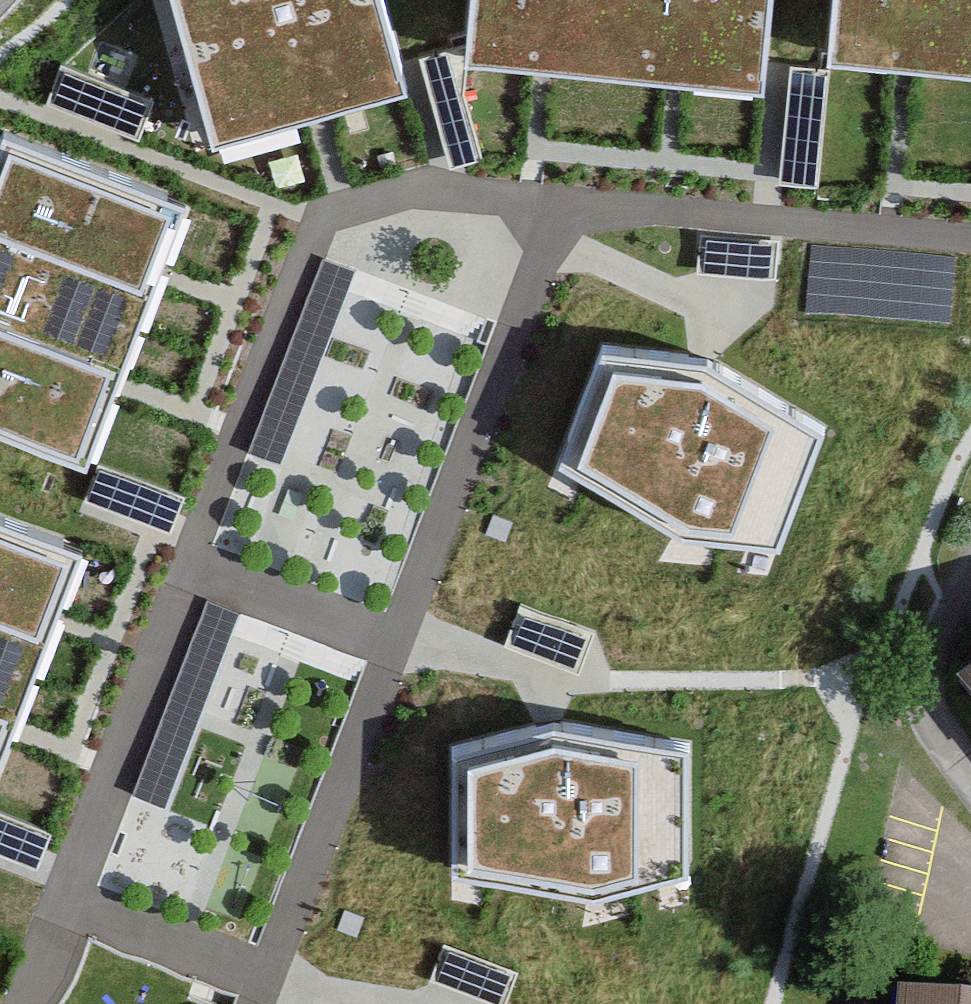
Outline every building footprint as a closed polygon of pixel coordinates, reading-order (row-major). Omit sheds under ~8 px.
[(208,145),(406,89),(380,0),(167,0),(208,145)] [(770,0),(470,0),(462,66),(759,99),(770,0)] [(832,62),(970,75),(970,0),(838,0),(832,62)] [(450,55),(426,60),(453,169),(477,163),(450,55)] [(828,73),(791,70),(780,185),(817,189),(828,73)] [(149,108),(64,74),(51,105),(136,139),(149,108)] [(9,153),(0,175),(0,428),(77,457),(107,378),(151,268),(170,214),(9,153)] [(773,247),(701,241),(699,272),(771,277),(773,247)] [(810,308),(945,312),(947,252),(812,247),(810,308)] [(324,258),(251,452),(281,463),(355,270),(324,258)] [(706,369),(605,356),(566,466),(680,536),(777,548),(815,437),(706,369)] [(179,500),(100,471),(89,503),(168,531),(179,500)] [(0,532),(0,747),(72,559),(0,532)] [(208,602),(131,795),(163,808),(240,615),(208,602)] [(586,637),(524,615),(513,645),(575,667),(586,637)] [(958,670),(970,685),(970,660),(958,670)] [(554,733),(460,762),(457,873),(597,899),(685,877),(682,752),(554,733)] [(0,824),(0,858),(34,870),(45,840),(0,824)] [(446,951),(434,983),(490,1003),(501,1003),(512,976),(446,951)]
